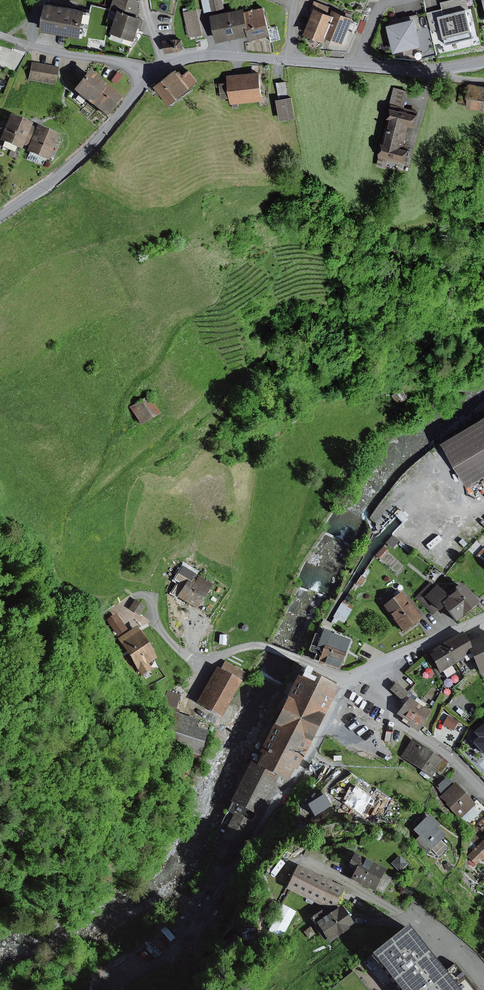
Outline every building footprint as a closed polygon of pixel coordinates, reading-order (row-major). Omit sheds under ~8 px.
[(118,11),(139,18),(143,7),(138,6),(140,0),(114,0),(111,8),(118,11)] [(205,12),(211,10),(212,12),(225,9),(223,0),(202,0),(205,12)] [(328,13),(331,6),(315,0),(314,0),(311,7),(328,13)] [(444,14),(467,9),(470,8),(468,0),(448,0),(441,2),(444,14)] [(86,9),(47,2),(42,29),(82,36),(86,9)] [(244,11),(250,34),(251,38),(271,33),(264,6),(244,11)] [(244,7),(212,14),(218,41),(250,34),(244,11),(244,7)] [(328,13),(315,8),(305,33),(324,41),(326,36),(334,16),(328,13)] [(198,9),(184,12),(189,36),(203,33),(198,9)] [(444,14),(439,16),(442,28),(444,37),(472,30),(467,9),(444,14)] [(337,10),(334,16),(326,36),(332,38),(343,43),(349,29),(354,17),(337,10)] [(442,28),(439,16),(438,10),(428,12),(432,31),(442,28)] [(139,18),(118,11),(111,31),(113,32),(111,38),(123,42),(126,36),(136,39),(143,19),(139,18)] [(415,18),(388,24),(395,51),(422,44),(415,18)] [(361,20),(357,31),(362,33),(367,22),(361,20)] [(343,43),(332,38),(327,50),(349,51),(357,32),(349,29),(343,43)] [(182,38),(164,41),(165,52),(178,51),(184,48),(182,38)] [(58,68),(31,63),(28,80),(55,85),(58,68)] [(177,71),(175,69),(154,85),(169,105),(190,88),(190,87),(177,71)] [(180,69),(177,71),(190,87),(198,81),(189,69),(184,74),(180,69)] [(122,98),(89,71),(74,90),(107,116),(122,98)] [(260,71),(228,76),(228,82),(219,83),(222,99),(230,98),(231,104),(263,99),(260,71)] [(118,72),(112,81),(116,84),(122,75),(118,72)] [(276,82),(279,99),(289,98),(287,81),(276,82)] [(470,84),(470,86),(460,85),(457,103),(468,104),(467,108),(483,110),(483,85),(470,84)] [(394,87),(390,104),(405,107),(409,90),(394,87)] [(279,99),(277,100),(281,120),(296,118),(293,97),(289,98),(279,99)] [(405,107),(390,104),(378,156),(389,159),(406,163),(410,149),(404,147),(409,125),(414,127),(418,111),(405,107)] [(10,114),(0,138),(0,140),(20,149),(22,144),(25,145),(33,127),(31,126),(32,124),(10,114)] [(59,134),(37,126),(36,128),(33,127),(25,145),(29,147),(27,152),(48,160),(59,134)] [(389,159),(378,156),(376,165),(387,167),(389,159)] [(149,396),(130,408),(140,425),(159,414),(149,396)] [(443,442),(469,486),(483,477),(483,417),(443,442)] [(430,500),(444,489),(439,482),(425,494),(430,500)] [(392,535),(385,543),(392,549),(398,541),(392,535)] [(384,546),(375,555),(380,560),(389,551),(384,546)] [(193,573),(184,567),(176,579),(186,585),(190,578),(193,573)] [(195,582),(190,578),(186,585),(183,589),(177,585),(171,594),(185,603),(197,610),(212,585),(198,577),(195,582)] [(425,598),(436,586),(430,581),(415,597),(433,615),(438,610),(425,598)] [(448,597),(437,585),(436,586),(425,598),(438,610),(439,611),(443,607),(456,623),(479,604),(464,585),(462,587),(460,584),(454,589),(456,592),(448,597)] [(390,615),(408,602),(405,598),(401,592),(394,598),(389,591),(379,599),(390,615)] [(408,596),(405,598),(408,602),(418,615),(421,613),(408,596)] [(135,600),(129,609),(141,616),(146,607),(135,600)] [(343,601),(333,618),(344,624),(353,607),(343,601)] [(408,602),(390,615),(402,632),(420,619),(418,615),(408,602)] [(196,610),(190,620),(200,626),(206,617),(196,610)] [(116,614),(107,620),(117,636),(127,629),(116,614)] [(136,628),(118,639),(137,670),(156,659),(136,628)] [(331,632),(323,629),(320,637),(314,635),(311,642),(344,654),(347,646),(328,640),(330,634),(331,632)] [(349,641),(330,634),(328,640),(347,646),(349,641)] [(464,634),(445,644),(456,665),(465,660),(466,662),(475,658),(468,643),(464,634)] [(468,643),(475,658),(483,674),(483,673),(483,635),(468,643)] [(344,654),(311,642),(308,651),(315,654),(313,661),(339,670),(344,654)] [(456,665),(445,644),(433,650),(434,654),(431,656),(439,672),(442,671),(448,681),(458,675),(453,667),(456,665)] [(220,671),(216,668),(196,704),(221,718),(247,673),(225,661),(220,671)] [(310,672),(301,668),(254,767),(278,779),(286,784),(292,770),(296,772),(336,690),(308,676),(310,672)] [(389,690),(400,701),(408,693),(397,682),(389,690)] [(165,709),(175,712),(181,695),(167,691),(161,708),(165,709)] [(408,693),(400,701),(404,705),(408,699),(423,708),(426,703),(409,692),(408,693)] [(404,705),(397,715),(409,722),(407,726),(418,733),(431,714),(423,708),(408,699),(404,705)] [(175,712),(165,709),(155,740),(199,755),(207,732),(196,728),(198,720),(175,712)] [(458,721),(448,716),(443,725),(454,730),(458,721)] [(473,744),(483,756),(483,723),(473,733),(478,739),(473,744)] [(446,765),(413,741),(401,757),(430,778),(436,770),(440,774),(446,765)] [(278,779),(254,767),(247,764),(229,803),(254,815),(269,787),(273,789),(278,779)] [(442,794),(453,785),(446,778),(436,787),(442,794)] [(474,806),(455,784),(453,785),(442,794),(440,797),(459,819),(461,818),(473,807),(474,806)] [(372,796),(355,786),(351,792),(347,790),(342,798),(345,800),(342,804),(360,815),(372,796)] [(384,792),(376,787),(372,794),(380,798),(384,792)] [(323,796),(307,805),(314,816),(330,807),(323,796)] [(254,815),(229,803),(225,811),(232,815),(212,855),(230,864),(254,815)] [(479,814),(473,807),(461,818),(470,822),(479,814)] [(439,825),(428,814),(412,831),(419,837),(413,843),(426,856),(431,850),(440,841),(444,836),(436,829),(439,825)] [(476,825),(480,829),(475,834),(482,842),(468,855),(472,859),(469,863),(473,867),(483,856),(483,817),(476,825)] [(447,848),(440,841),(431,850),(438,857),(447,848)] [(385,870),(353,854),(349,864),(355,868),(349,880),(374,892),(375,890),(383,874),(385,870)] [(400,856),(392,864),(400,873),(408,864),(400,856)] [(345,888),(297,867),(287,889),(334,911),(345,888)] [(391,878),(383,874),(375,890),(383,894),(391,878)] [(322,911),(311,918),(317,925),(328,943),(354,925),(342,906),(326,917),(322,911)] [(310,927),(304,932),(309,939),(315,934),(310,927)] [(370,957),(395,989),(474,989),(454,965),(441,975),(405,929),(370,957)] [(353,971),(333,988),(335,989),(368,989),(353,971)]
